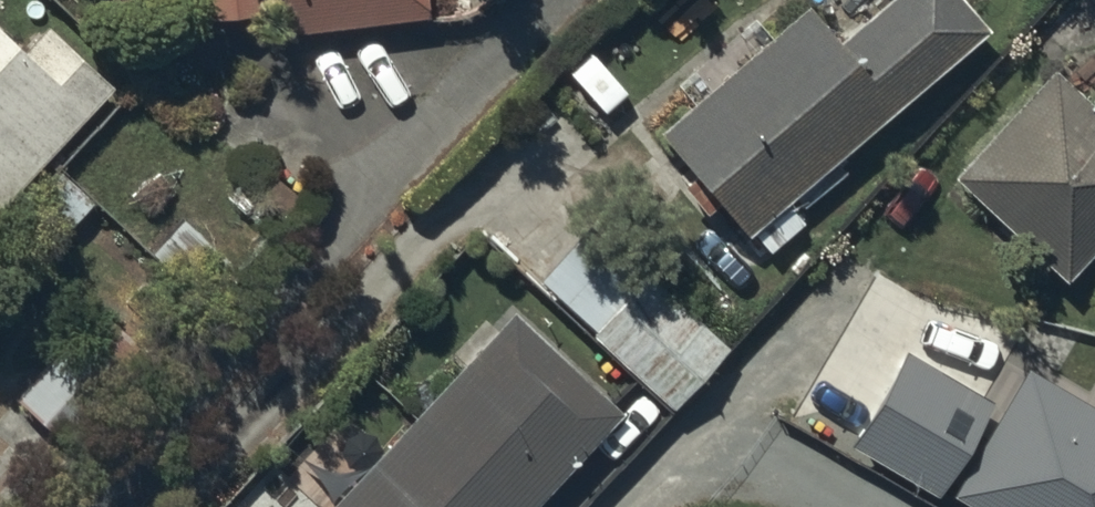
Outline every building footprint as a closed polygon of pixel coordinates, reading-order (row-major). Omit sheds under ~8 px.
[(212,16),(257,12),(256,0),(211,0),(212,16)] [(285,26),(426,12),(425,0),(283,0),(285,26)] [(805,0),(799,0),(749,40),(733,21),(688,60),(705,79),(649,127),(736,229),(746,221),(763,241),(801,209),(793,200),(838,161),(829,151),(982,20),(965,0),(875,0),(834,35),(805,0)] [(44,13),(20,38),(0,18),(0,192),(110,76),(44,13)] [(949,166),(1061,273),(1094,237),(1094,102),(1051,59),(949,166)] [(532,278),(670,401),(725,340),(586,216),(532,278)] [(84,317),(17,389),(66,435),(152,344),(111,305),(92,325),(84,317)] [(621,407),(512,305),(323,506),(527,506),(621,407)] [(987,390),(902,344),(850,440),(934,486),(987,390)] [(1026,356),(951,484),(991,506),(1094,506),(1094,397),(1026,356)]
